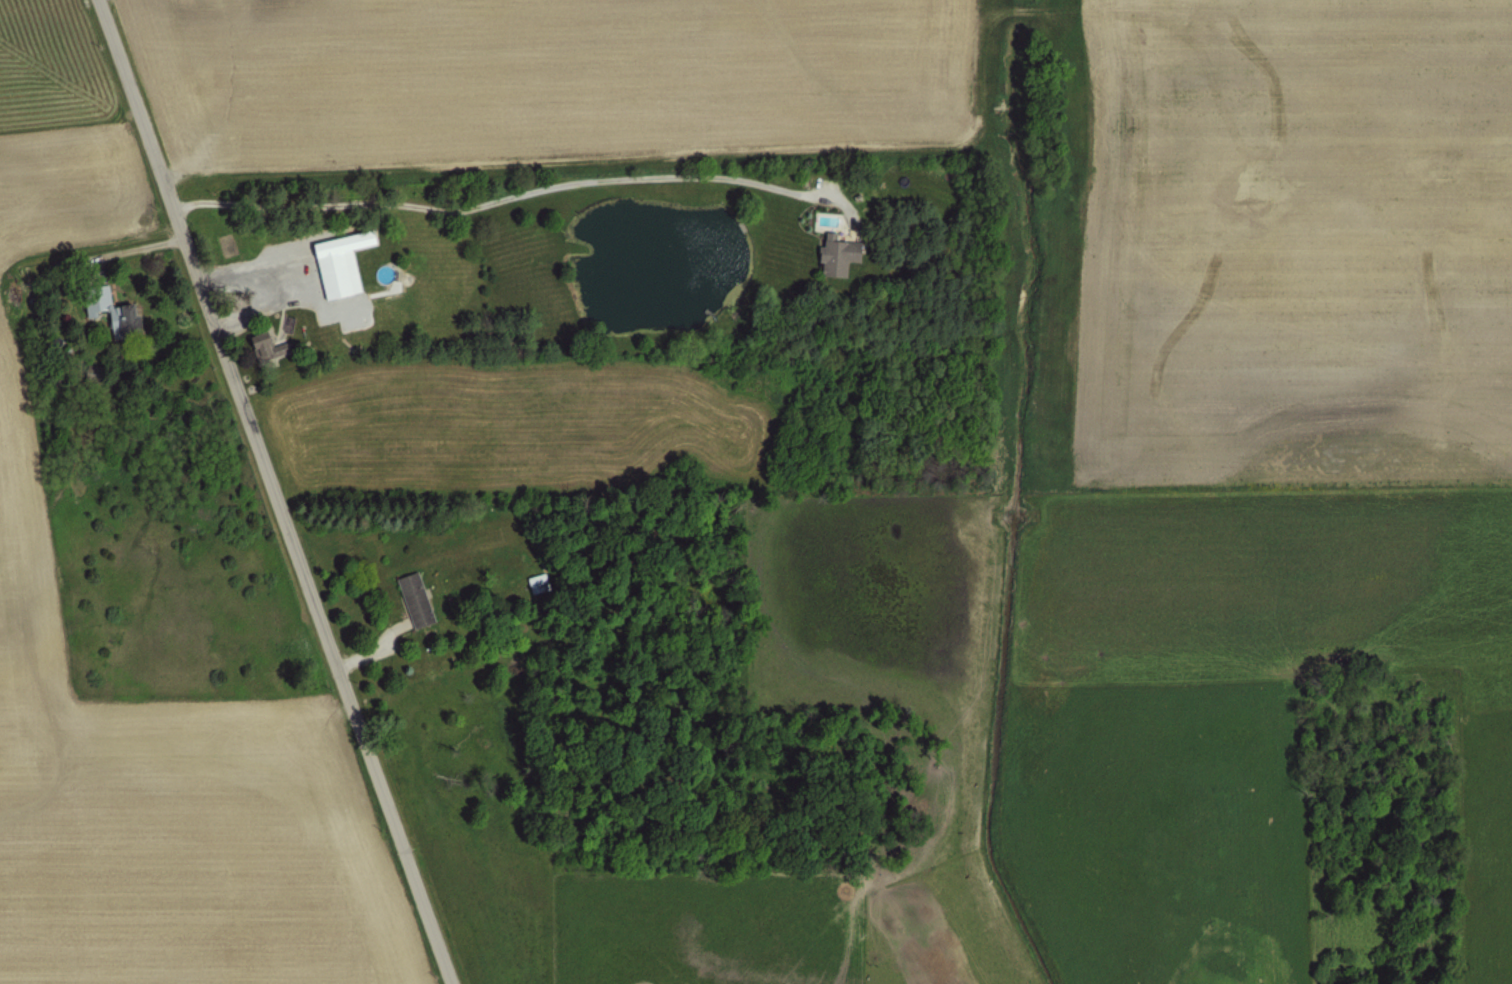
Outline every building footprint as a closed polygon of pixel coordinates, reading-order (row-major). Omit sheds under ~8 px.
[(347,250),(356,291),(320,299),(306,242),(367,228),(370,245),(347,250)] [(819,232),(818,244),(813,244),(812,261),(818,261),(817,272),(840,273),(841,259),(854,260),(855,241),(829,240),(829,233),(819,232)] [(125,302),(131,336),(107,340),(102,311),(84,314),(79,288),(103,284),(107,305),(125,302)] [(281,315),(278,328),(288,330),(290,317),(281,315)] [(244,335),(254,361),(284,350),(280,341),(267,346),(260,329),(244,335)] [(392,577),(410,628),(430,619),(413,569),(392,577)] [(523,576),(527,592),(545,587),(541,571),(523,576)]
